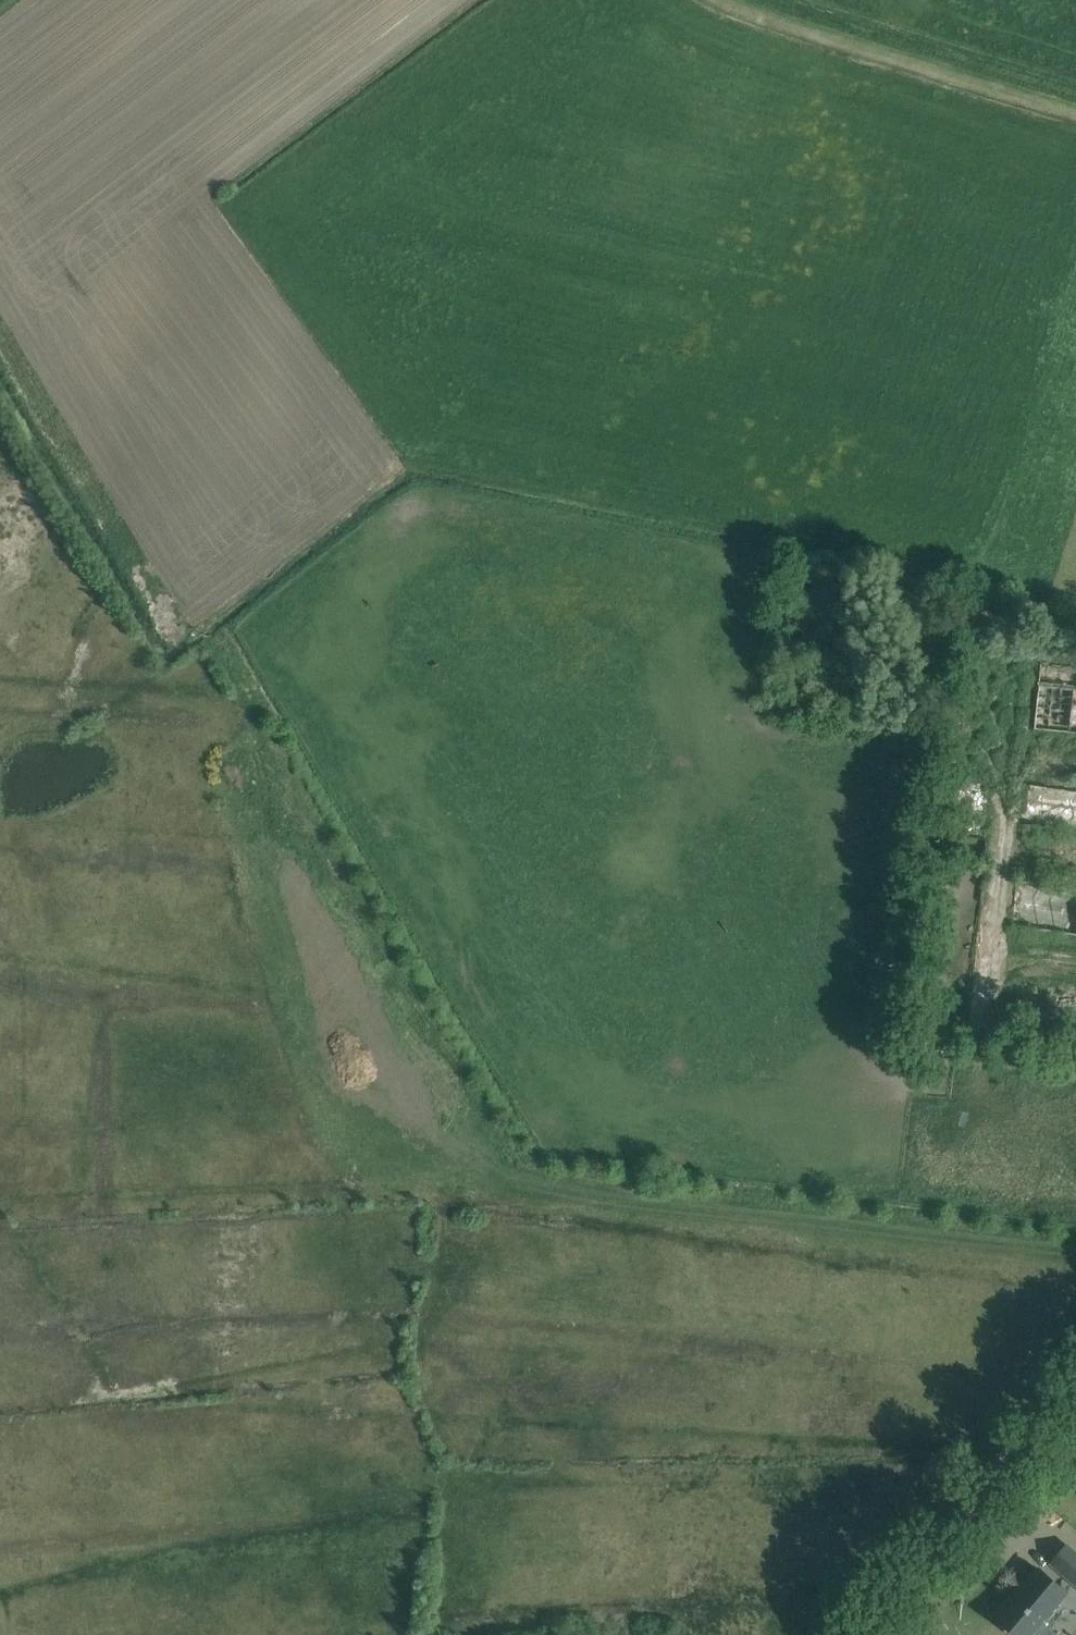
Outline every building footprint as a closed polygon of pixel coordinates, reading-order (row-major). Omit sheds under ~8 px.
[(1038,682),(1033,727),(1075,731),(1075,682),(1066,681),(1065,685),(1038,682)] [(1026,793),(1025,821),(1062,822),(1062,793),(1026,793)] [(1075,935),(1075,891),(1015,881),(1008,923),(1075,935)] [(1039,1569),(1018,1594),(1016,1592),(995,1616),(1017,1634),(1042,1634),(1051,1624),(1048,1621),(1061,1605),(1057,1602),(1066,1591),(1039,1569)]
